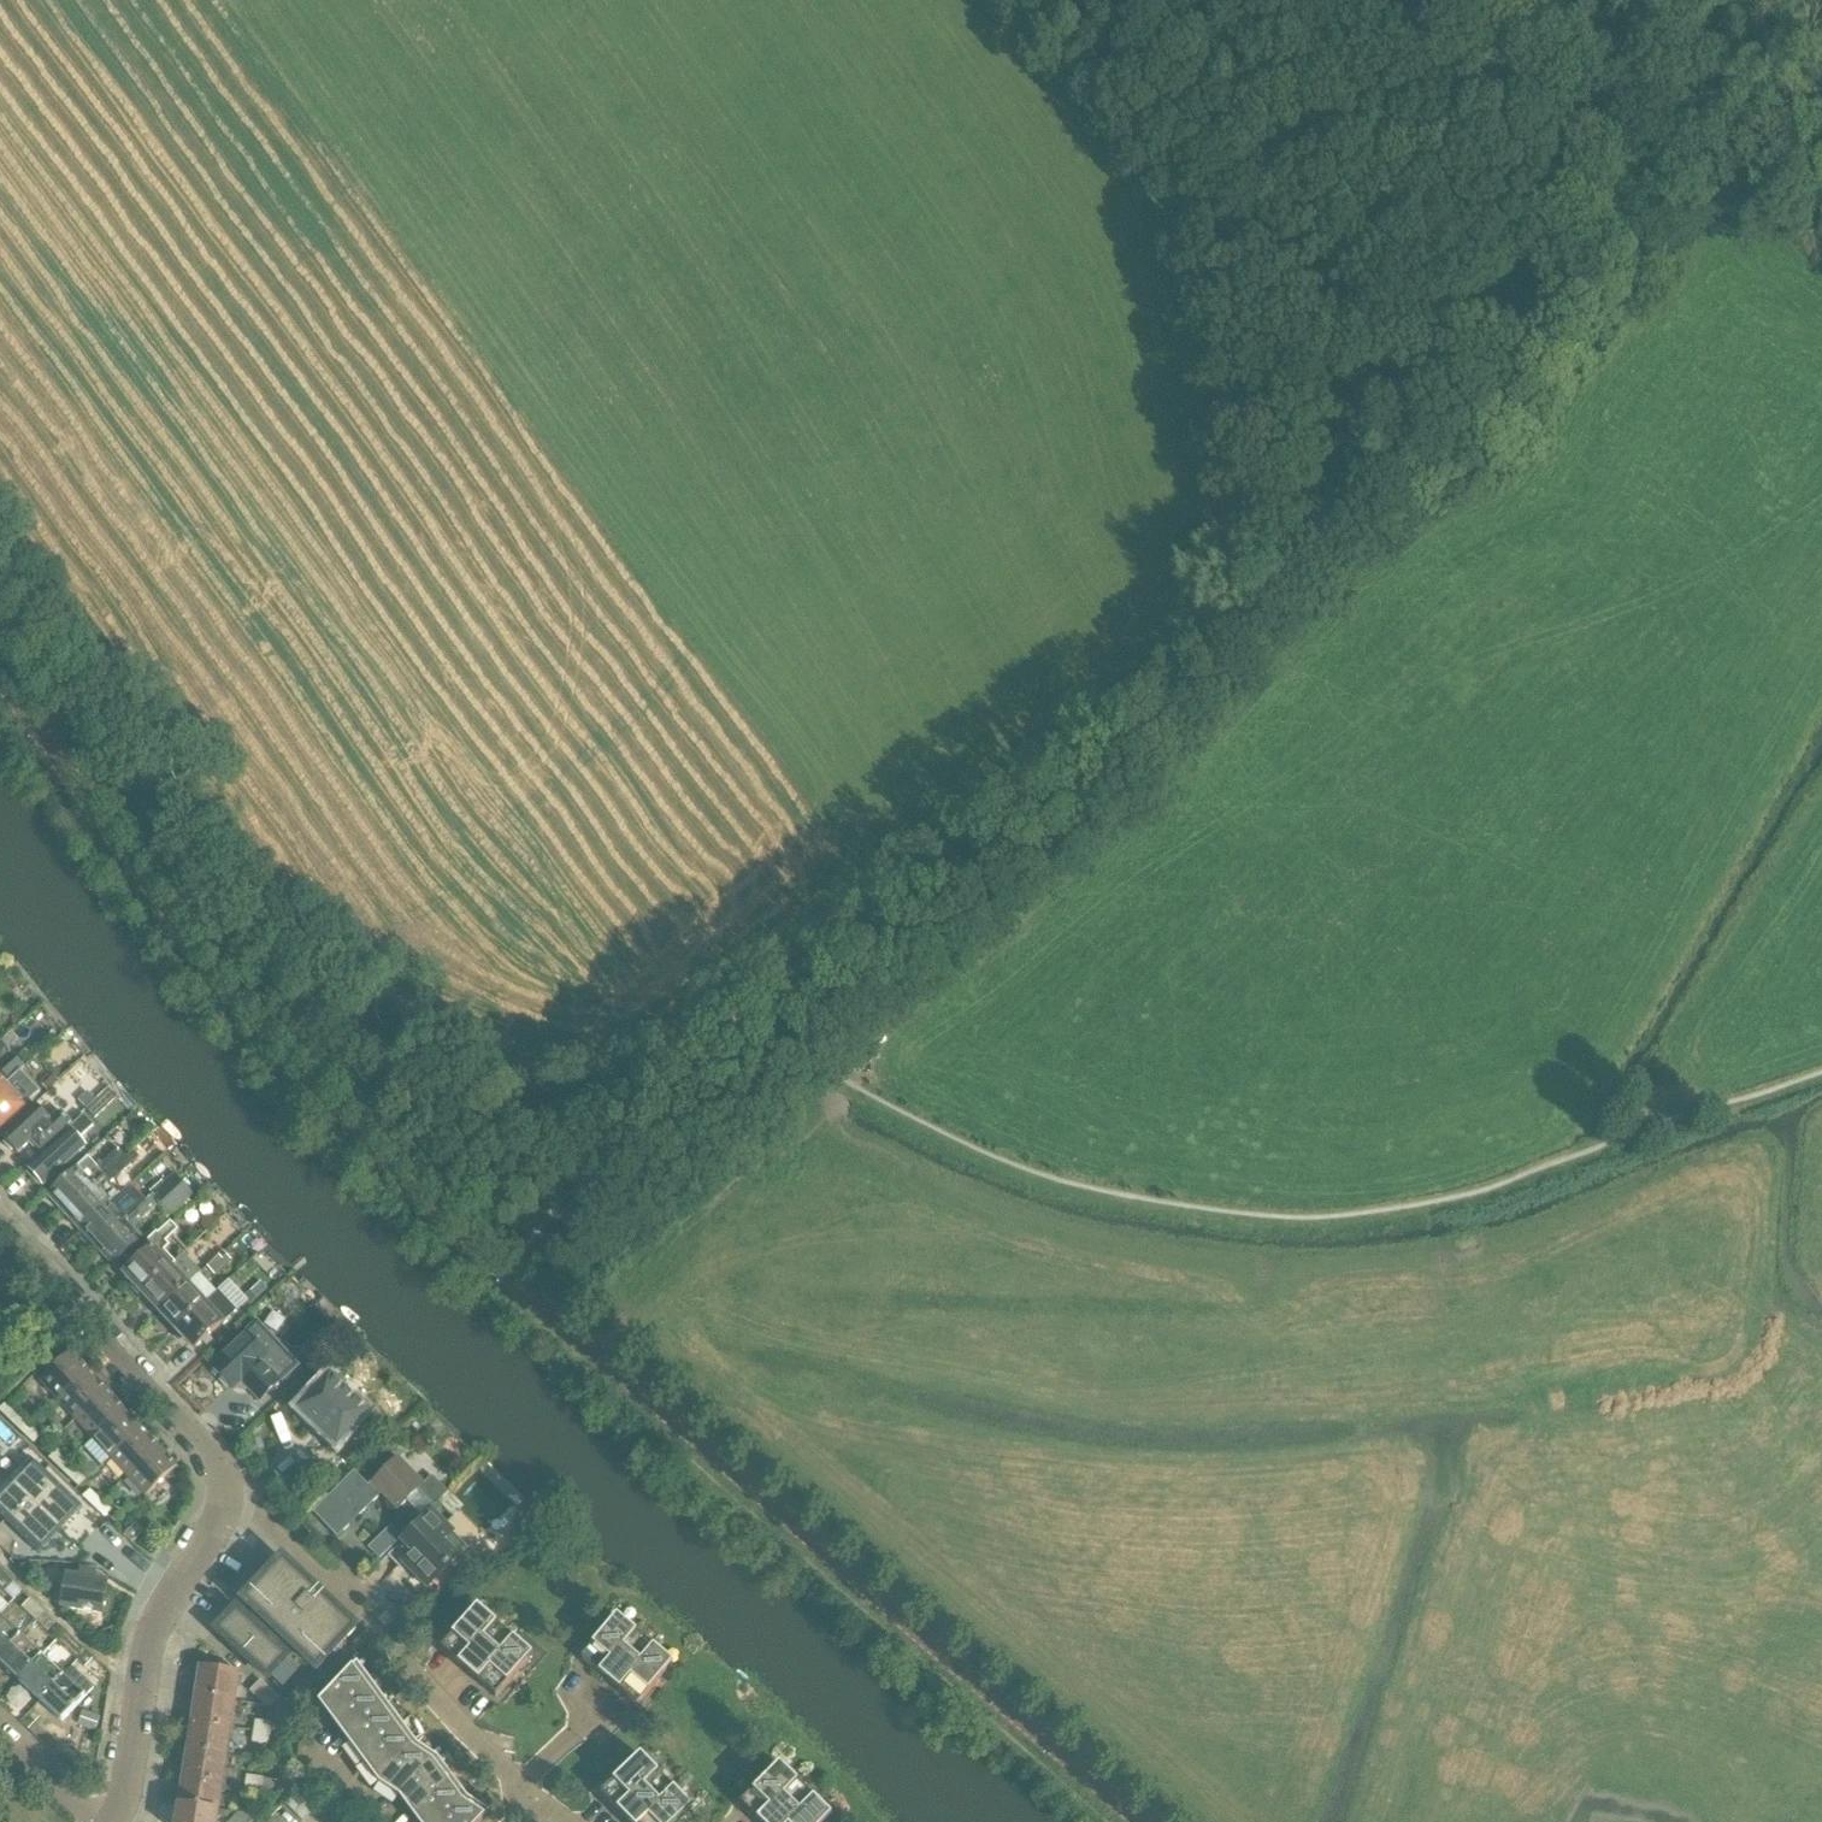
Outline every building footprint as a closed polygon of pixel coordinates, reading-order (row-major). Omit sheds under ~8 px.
[(0,1044),(0,1057),(44,1016),(37,1009),(0,1044)] [(5,1083),(24,1066),(17,1059),(0,1074),(0,1088),(5,1083)] [(59,1082),(51,1073),(40,1083),(48,1092),(59,1082)] [(0,1088),(0,1129),(25,1105),(37,1095),(18,1075),(7,1085),(5,1083),(0,1088)] [(88,1092),(79,1101),(86,1108),(95,1100),(88,1092)] [(106,1108),(97,1099),(87,1109),(95,1118),(106,1108)] [(35,1105),(1,1136),(5,1141),(4,1144),(10,1150),(14,1150),(18,1154),(31,1141),(40,1151),(71,1123),(60,1112),(51,1121),(35,1105)] [(94,1126),(89,1121),(84,1115),(27,1168),(28,1169),(27,1173),(31,1178),(36,1177),(43,1185),(85,1147),(79,1140),(94,1126)] [(61,1204),(67,1212),(126,1157),(119,1149),(97,1170),(87,1159),(51,1193),(53,1196),(50,1198),(58,1206),(61,1204)] [(72,1221),(81,1230),(120,1194),(111,1185),(133,1165),(126,1157),(67,1212),(74,1219),(72,1221)] [(136,1211),(99,1246),(106,1253),(104,1255),(111,1263),(113,1261),(116,1264),(142,1239),(133,1229),(161,1204),(170,1214),(192,1194),(175,1175),(136,1211)] [(92,1238),(99,1246),(136,1211),(129,1204),(120,1194),(81,1230),(90,1240),(92,1238)] [(133,1286),(141,1295),(171,1267),(173,1266),(173,1265),(162,1253),(169,1247),(165,1243),(178,1232),(171,1224),(158,1236),(157,1235),(126,1263),(131,1267),(124,1273),(133,1283),(133,1286)] [(223,1253),(208,1267),(214,1274),(230,1260),(223,1253)] [(152,1303),(160,1311),(187,1285),(198,1275),(199,1275),(201,1273),(184,1254),(173,1265),(173,1266),(171,1267),(141,1295),(149,1303),(152,1303)] [(167,1322),(176,1332),(216,1294),(199,1275),(198,1275),(187,1285),(160,1311),(167,1319),(167,1322)] [(250,1292),(240,1303),(245,1309),(256,1299),(250,1292)] [(186,1340),(195,1349),(234,1313),(216,1294),(176,1332),(183,1339),(186,1340)] [(257,1322),(210,1366),(233,1390),(242,1382),(260,1401),(297,1366),(257,1322)] [(334,1360),(338,1364),(350,1349),(338,1340),(328,1352),(336,1358),(334,1360)] [(40,1381),(59,1402),(90,1373),(72,1352),(40,1381)] [(286,1394),(296,1403),(317,1381),(306,1371),(286,1394)] [(59,1402),(76,1421),(108,1392),(90,1373),(59,1402)] [(312,1425),(317,1430),(351,1395),(333,1378),(333,1377),(331,1375),(329,1377),(330,1377),(299,1410),(299,1409),(297,1411),(299,1413),(312,1425)] [(76,1421),(93,1439),(125,1410),(108,1392),(76,1421)] [(351,1395),(317,1430),(322,1435),(322,1434),(335,1446),(335,1447),(337,1449),(339,1447),(338,1446),(357,1427),(371,1440),(383,1427),(369,1414),(371,1412),(369,1411),(351,1395)] [(24,1434),(31,1427),(6,1404),(0,1410),(0,1411),(24,1434)] [(93,1439),(111,1459),(142,1430),(125,1410),(93,1439)] [(31,1427),(24,1434),(34,1444),(40,1437),(31,1427)] [(111,1459),(128,1477),(160,1448),(142,1430),(111,1459)] [(160,1448),(128,1477),(145,1497),(177,1467),(160,1448)] [(50,1459),(61,1470),(68,1462),(57,1452),(50,1459)] [(7,1480),(26,1498),(61,1531),(83,1508),(79,1505),(35,1462),(29,1457),(7,1480)] [(368,1487),(354,1473),(313,1513),(337,1537),(381,1494),(397,1510),(406,1501),(423,1517),(434,1506),(418,1490),(424,1484),(398,1458),(368,1487)] [(78,1486),(85,1478),(68,1462),(61,1470),(78,1486)] [(26,1498),(7,1480),(0,1487),(0,1517),(38,1554),(61,1531),(26,1498)] [(83,1497),(94,1508),(101,1500),(90,1490),(83,1497)] [(101,1500),(94,1508),(104,1518),(111,1511),(101,1500)] [(401,1542),(411,1552),(401,1562),(427,1587),(458,1557),(442,1542),(453,1531),(433,1511),(401,1542)] [(123,1535),(130,1542),(131,1543),(142,1532),(135,1524),(123,1535)] [(0,1528),(0,1547),(10,1556),(9,1537),(0,1528)] [(316,1671),(346,1639),(356,1629),(282,1560),(242,1601),(255,1613),(248,1620),(236,1609),(215,1630),(267,1679),(287,1657),(278,1648),(284,1641),(316,1671)] [(0,1570),(0,1587),(4,1590),(12,1582),(0,1570)] [(67,1575),(62,1608),(77,1610),(76,1618),(100,1622),(106,1582),(95,1580),(96,1573),(80,1570),(79,1577),(67,1575)] [(21,1607),(34,1619),(43,1610),(30,1598),(21,1607)] [(441,1650),(459,1666),(496,1624),(477,1608),(441,1650)] [(43,1610),(34,1619),(47,1631),(55,1622),(43,1610)] [(20,1637),(12,1629),(9,1626),(0,1618),(0,1658),(20,1637)] [(581,1660),(600,1676),(635,1633),(617,1618),(581,1660)] [(459,1666),(477,1682),(514,1640),(496,1624),(459,1666)] [(56,1640),(78,1661),(87,1652),(65,1631),(56,1640)] [(600,1676),(618,1691),(654,1649),(635,1633),(600,1676)] [(19,1681),(42,1657),(31,1647),(31,1646),(28,1643),(27,1643),(20,1637),(0,1658),(0,1664),(5,1669),(6,1668),(16,1678),(16,1679),(19,1681)] [(514,1640),(477,1682),(496,1698),(533,1657),(514,1640)] [(654,1649),(618,1691),(637,1707),(673,1665),(654,1649)] [(87,1652),(78,1661),(84,1667),(93,1658),(87,1652)] [(31,1693),(40,1702),(63,1677),(55,1669),(52,1666),(52,1667),(42,1657),(19,1681),(21,1683),(32,1693),(31,1693)] [(318,1703),(334,1724),(372,1683),(357,1662),(318,1703)] [(201,1666),(196,1695),(234,1701),(239,1672),(201,1666)] [(71,1668),(63,1677),(40,1702),(48,1709),(48,1708),(59,1718),(58,1719),(62,1722),(85,1697),(93,1689),(71,1668)] [(265,1705),(278,1707),(283,1703),(278,1698),(279,1698),(260,1681),(250,1691),(265,1705)] [(305,1681),(288,1699),(299,1709),(315,1691),(308,1684),(305,1681)] [(334,1724),(348,1744),(387,1704),(372,1683),(334,1724)] [(196,1695),(192,1723),(230,1729),(234,1701),(196,1695)] [(348,1744),(363,1764),(402,1724),(387,1704),(348,1744)] [(256,1721),(254,1732),(270,1734),(272,1724),(256,1721)] [(192,1723),(188,1750),(226,1756),(230,1729),(192,1723)] [(363,1764),(378,1784),(417,1744),(402,1724),(363,1764)] [(270,1734),(254,1732),(253,1742),(268,1744),(270,1734)] [(378,1784),(399,1798),(437,1757),(417,1744),(378,1784)] [(188,1750),(183,1778),(221,1783),(226,1756),(188,1750)] [(600,1795),(618,1812),(657,1773),(640,1756),(600,1795)] [(399,1798),(414,1818),(452,1777),(437,1757),(399,1798)] [(740,1804),(758,1821),(797,1782),(779,1765),(758,1787),(753,1781),(745,1789),(750,1794),(740,1804)] [(627,1821),(643,1821),(674,1791),(657,1773),(618,1812),(627,1821)] [(247,1776),(246,1786),(262,1789),(272,1790),(277,1781),(247,1776)] [(417,1821),(444,1821),(467,1797),(452,1777),(414,1818),(417,1821)] [(183,1778),(179,1805),(217,1810),(221,1783),(183,1778)] [(758,1821),(792,1821),(814,1800),(797,1782),(758,1821)] [(262,1789),(246,1786),(244,1797),(260,1799),(262,1789)] [(316,1808),(299,1791),(286,1805),(288,1807),(302,1821),(316,1808)] [(643,1821),(677,1821),(691,1808),(674,1791),(643,1821)] [(444,1821),(479,1821),(489,1812),(467,1797),(444,1821)] [(792,1821),(826,1821),(831,1817),(814,1800),(792,1821)] [(179,1805),(176,1821),(215,1821),(217,1810),(179,1805)] [(250,1821),(256,1816),(243,1814),(239,1813),(230,1821),(250,1821)]
